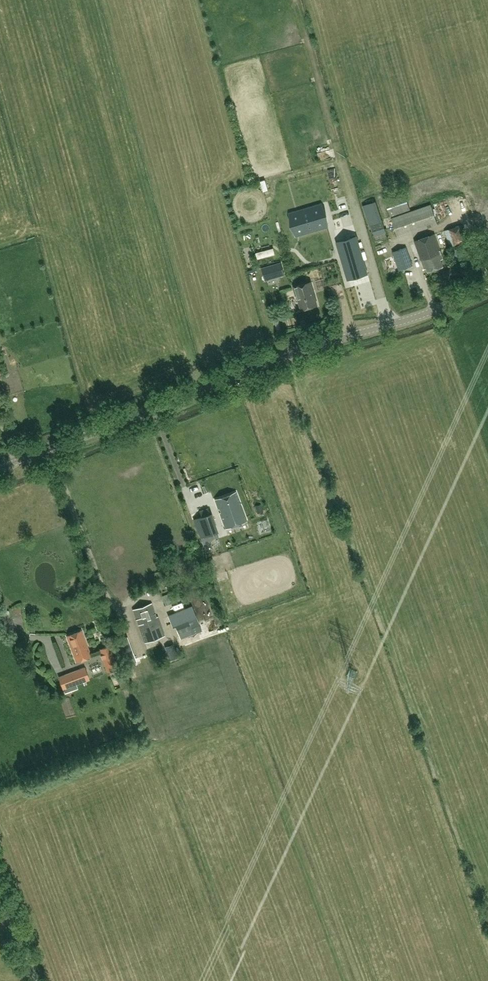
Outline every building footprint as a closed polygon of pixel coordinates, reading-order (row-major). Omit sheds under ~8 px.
[(389,198),(385,200),(391,217),(410,210),(405,193),(389,198)] [(377,204),(365,207),(373,236),(385,232),(377,204)] [(300,211),(290,214),(291,218),(296,235),(297,235),(306,232),(328,226),(322,205),(300,211)] [(430,205),(391,218),(398,237),(437,224),(430,205)] [(461,225),(444,230),(450,246),(466,240),(461,225)] [(435,234),(415,241),(424,269),(426,268),(428,272),(443,266),(441,259),(444,258),(435,234)] [(356,236),(338,242),(349,279),(367,274),(356,236)] [(258,257),(275,253),(273,247),(256,252),(258,257)] [(406,247),(392,251),(399,271),(413,266),(406,247)] [(274,265),(262,268),(264,275),(276,272),(277,277),(285,275),(281,263),(274,265)] [(310,282),(294,287),(296,295),(297,294),(302,310),(317,305),(310,282)] [(312,314),(298,316),(300,325),(314,323),(312,314)] [(236,492),(215,499),(225,528),(246,521),(236,492)] [(196,513),(192,514),(193,519),(204,549),(212,546),(210,541),(217,538),(215,533),(217,532),(210,513),(197,517),(196,513)] [(164,605),(181,599),(178,591),(160,597),(164,605)] [(151,603),(133,609),(144,642),(163,636),(161,628),(160,628),(151,603)] [(187,607),(168,615),(171,623),(172,627),(175,626),(178,633),(191,628),(193,631),(197,629),(191,614),(190,614),(187,607)] [(81,630),(66,636),(76,663),(91,657),(81,630)] [(173,644),(165,647),(170,660),(177,657),(173,644)] [(110,646),(99,650),(107,672),(119,668),(110,646)] [(158,664),(161,650),(145,647),(142,660),(158,664)] [(181,657),(172,661),(174,666),(183,662),(181,657)] [(84,667),(67,674),(72,686),(89,679),(84,667)]
